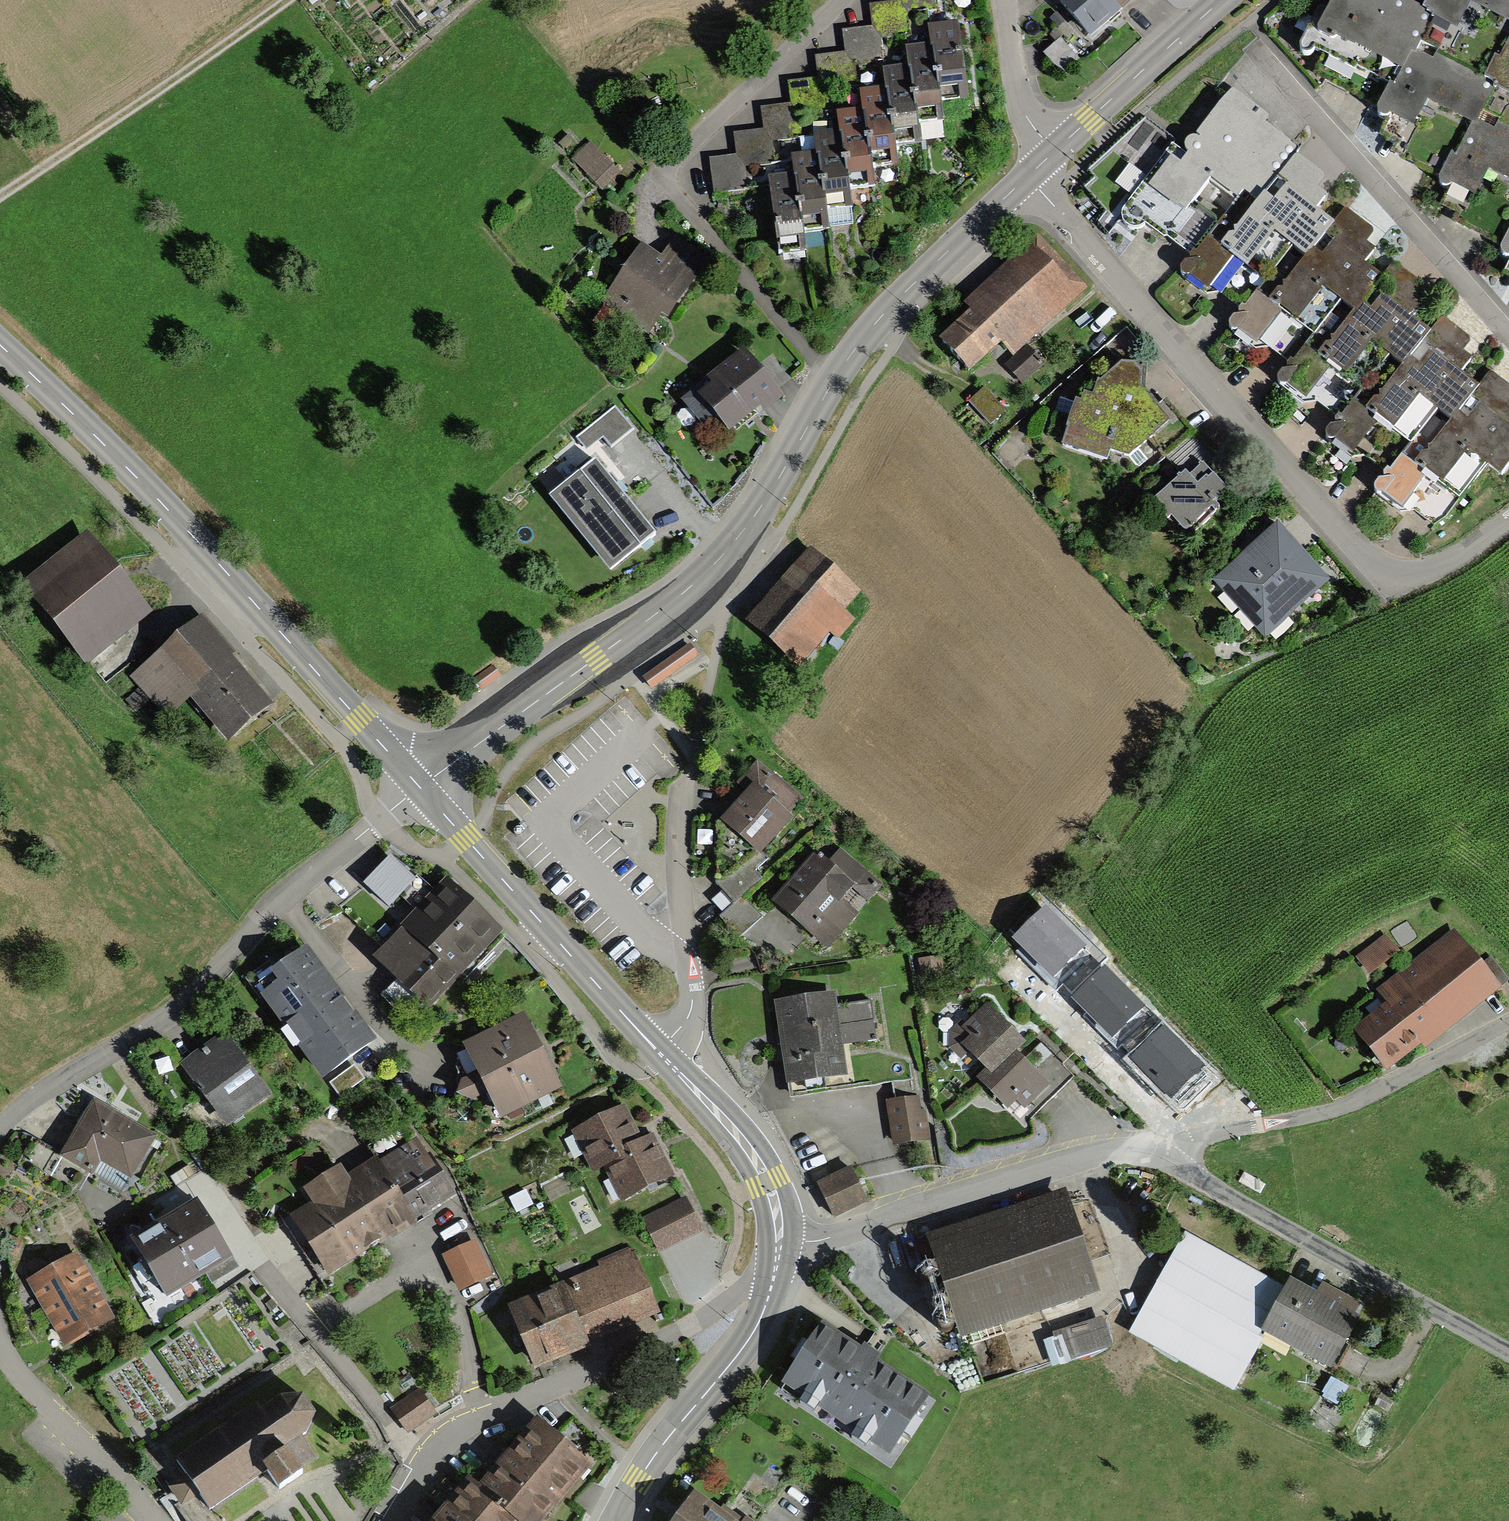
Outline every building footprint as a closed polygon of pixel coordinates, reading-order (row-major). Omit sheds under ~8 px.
[(777,254),(805,250),(803,231),(829,228),(827,215),(854,212),(851,191),(875,188),(873,171),(898,167),(895,146),(920,143),(918,126),(944,123),(941,106),(969,103),(958,22),(956,0),(903,0),(903,4),(873,7),(876,29),(845,33),(848,55),(818,59),(821,80),(790,83),(793,105),(763,109),(766,130),(735,134),(738,155),(710,159),(715,194),(769,187),(777,254)] [(1092,38),(1113,18),(1134,0),(1058,0),(1092,38)] [(1428,18),(1421,14),(1391,0),(1344,0),(1343,1),(1340,0),(1333,0),(1316,36),(1400,76),(1411,54),(1428,18)] [(1421,14),(1428,18),(1453,30),(1465,7),(1508,29),(1508,0),(1429,0),(1421,14)] [(1496,64),(1492,62),(1481,83),(1492,89),(1508,97),(1508,37),(1496,64)] [(1060,39),(1043,53),(1061,74),(1078,60),(1060,39)] [(1479,114),(1492,89),(1481,83),(1433,60),(1431,64),(1411,54),(1400,76),(1393,90),(1387,87),(1373,113),(1409,131),(1421,105),(1471,130),(1479,114)] [(1267,189),(1299,146),(1265,121),(1268,116),(1233,90),(1198,136),(1201,138),(1199,141),(1196,139),(1191,138),(1187,141),(1185,145),(1186,150),(1190,153),(1187,157),(1172,146),(1122,212),(1122,220),(1128,227),(1136,230),(1145,225),(1163,239),(1168,238),(1193,259),(1209,238),(1217,227),(1189,206),(1208,181),(1236,201),(1243,193),(1253,201),(1263,187),(1267,189)] [(1479,114),(1471,130),(1456,159),(1452,157),(1438,184),(1467,199),(1482,170),(1508,184),(1508,130),(1479,114)] [(588,148),(575,160),(600,186),(613,174),(588,148)] [(1326,174),(1297,153),(1223,249),(1209,238),(1181,276),(1207,295),(1220,294),(1243,311),(1269,277),(1283,287),(1332,222),(1314,208),(1325,192),(1317,186),(1326,174)] [(1136,193),(1149,176),(1132,164),(1119,181),(1136,193)] [(1332,222),(1283,287),(1269,277),(1243,311),(1227,328),(1255,349),(1270,348),(1290,363),(1305,344),(1321,355),(1380,278),(1362,264),(1373,249),(1364,242),(1374,229),(1343,206),(1332,222)] [(1497,250),(1508,256),(1508,224),(1497,250)] [(1088,288),(1038,234),(963,305),(969,312),(938,341),(970,374),(1001,345),(1013,358),(1027,345),(1088,288)] [(660,257),(642,245),(604,302),(648,331),(659,313),(667,319),(708,257),(675,235),(660,257)] [(1423,284),(1393,262),(1380,278),(1321,355),(1305,344),(1290,363),(1275,383),(1305,405),(1318,403),(1339,419),(1353,401),(1370,414),(1402,370),(1431,332),(1411,318),(1422,303),(1414,297),(1423,284)] [(1442,317),(1431,332),(1402,370),(1370,414),(1353,401),(1339,419),(1324,439),(1351,459),(1366,457),(1390,476),(1404,457),(1416,466),(1477,386),(1460,373),(1471,357),(1464,352),(1473,340),(1442,317)] [(1013,358),(1005,366),(1023,384),(1045,364),(1027,345),(1013,358)] [(741,357),(697,394),(728,430),(772,394),(741,357)] [(1094,397),(1084,394),(1081,403),(1077,401),(1062,448),(1107,462),(1110,452),(1129,458),(1170,423),(1140,388),(1141,374),(1134,366),(1121,366),(1102,383),(1098,382),(1094,397)] [(1491,372),(1477,386),(1416,466),(1404,457),(1390,476),(1376,495),(1401,514),(1414,511),(1434,526),(1447,518),(1485,468),(1500,479),(1508,467),(1508,427),(1508,385),(1491,372)] [(984,387),(968,402),(991,426),(1007,411),(984,387)] [(604,439),(611,447),(634,429),(615,406),(575,438),(587,453),(604,439)] [(646,543),(655,536),(618,491),(596,462),(580,475),(580,473),(549,498),(611,574),(641,549),(640,548),(646,543)] [(1203,466),(1189,477),(1186,474),(1152,503),(1167,522),(1171,518),(1185,534),(1212,511),(1215,515),(1216,514),(1218,515),(1220,513),(1218,512),(1219,511),(1215,506),(1229,494),(1205,469),(1203,466)] [(1306,557),(1278,525),(1215,582),(1266,639),(1329,584),(1306,557)] [(152,615),(86,531),(20,583),(86,667),(152,615)] [(810,550),(749,622),(802,667),(830,634),(837,640),(854,620),(844,612),(860,593),(810,550)] [(236,654),(203,615),(129,676),(139,689),(149,701),(165,720),(192,698),(229,742),(272,706),(250,679),(232,657),(236,654)] [(644,679),(651,688),(697,654),(690,644),(644,679)] [(474,679),(481,689),(500,676),(493,666),(474,679)] [(149,701),(139,689),(125,701),(135,713),(149,701)] [(721,821),(761,855),(791,819),(786,815),(801,797),(755,759),(736,782),(746,791),(721,821)] [(802,867),(772,903),(829,950),(884,885),(827,837),(802,867)] [(389,858),(362,888),(389,912),(416,882),(389,858)] [(420,908),(374,961),(430,1011),(500,933),(443,883),(420,908)] [(743,893),(718,916),(740,939),(765,917),(743,893)] [(1047,903),(1014,936),(1054,976),(1088,944),(1047,903)] [(1385,1006),(1353,1032),(1386,1074),(1423,1045),(1425,1048),(1501,989),(1454,930),(1374,992),(1385,1006)] [(1386,935),(1356,958),(1370,975),(1399,953),(1386,935)] [(378,1042),(306,947),(249,989),(322,1085),(378,1042)] [(1070,995),(1111,1035),(1144,1002),(1103,962),(1070,995)] [(835,989),(774,997),(785,1081),(845,1073),(841,1044),(876,1039),(870,999),(837,1004),(835,989)] [(986,1002),(967,1022),(961,1016),(948,1030),(950,1047),(961,1058),(969,1051),(986,1067),(977,1076),(1009,1108),(1016,1100),(1025,1109),(1051,1083),(1016,1050),(1026,1040),(986,1002)] [(561,1090),(522,1015),(461,1046),(475,1074),(461,1081),(456,1096),(471,1101),(485,1093),(500,1122),(561,1090)] [(1163,1024),(1130,1057),(1171,1098),(1204,1065),(1163,1024)] [(179,1063),(227,1129),(273,1096),(249,1062),(225,1030),(179,1063)] [(332,1080),(341,1095),(367,1079),(358,1064),(332,1080)] [(919,1093),(885,1098),(891,1145),(931,1139),(926,1108),(921,1108),(919,1093)] [(82,1121),(60,1159),(93,1177),(94,1175),(122,1191),(129,1180),(131,1181),(156,1137),(93,1101),(82,1121)] [(624,1107),(572,1132),(592,1173),(606,1166),(626,1157),(623,1151),(642,1141),(624,1107)] [(311,1205),(290,1218),(327,1277),(453,1197),(416,1140),(410,1144),(400,1128),(369,1147),(376,1159),(347,1178),(341,1168),(303,1192),(311,1205)] [(606,1166),(623,1203),(675,1179),(655,1135),(642,1141),(623,1151),(626,1157),(606,1166)] [(852,1164),(816,1180),(832,1216),(868,1200),(852,1164)] [(1064,1191),(931,1234),(963,1335),(1097,1293),(1064,1191)] [(687,1196),(641,1218),(658,1254),(704,1233),(687,1196)] [(162,1223),(130,1243),(167,1302),(206,1277),(211,1286),(240,1268),(197,1201),(162,1223)] [(1287,1285),(1183,1231),(1132,1330),(1236,1384),(1263,1331),(1287,1285)] [(476,1242),(443,1257),(460,1293),(493,1277),(476,1242)] [(632,1247),(598,1262),(599,1266),(505,1307),(534,1372),(663,1316),(632,1247)] [(115,1321),(77,1255),(53,1268),(28,1282),(66,1349),(115,1321)] [(1317,1289),(1291,1276),(1263,1331),(1332,1367),(1361,1313),(1356,1310),(1361,1302),(1321,1281),(1317,1289)] [(1108,1319),(1047,1333),(1054,1361),(1115,1347),(1108,1319)] [(854,1429),(852,1433),(867,1443),(871,1438),(889,1450),(928,1391),(824,1322),(784,1381),(803,1394),(800,1399),(814,1408),(817,1404),(854,1429)] [(1348,1386),(1330,1376),(1322,1390),(1326,1392),(1324,1396),(1338,1404),(1348,1386)] [(429,1413),(415,1393),(391,1408),(405,1429),(429,1413)] [(257,1409),(172,1464),(182,1478),(166,1489),(181,1511),(198,1500),(210,1516),(263,1478),(278,1499),(305,1480),(297,1469),(316,1456),(304,1440),(316,1417),(304,1397),(282,1400),(260,1414),(257,1409)] [(534,1421),(502,1460),(479,1490),(466,1480),(433,1520),(547,1520),(591,1466),(534,1421)] [(696,1496),(677,1520),(731,1520),(730,1520),(696,1496)]
